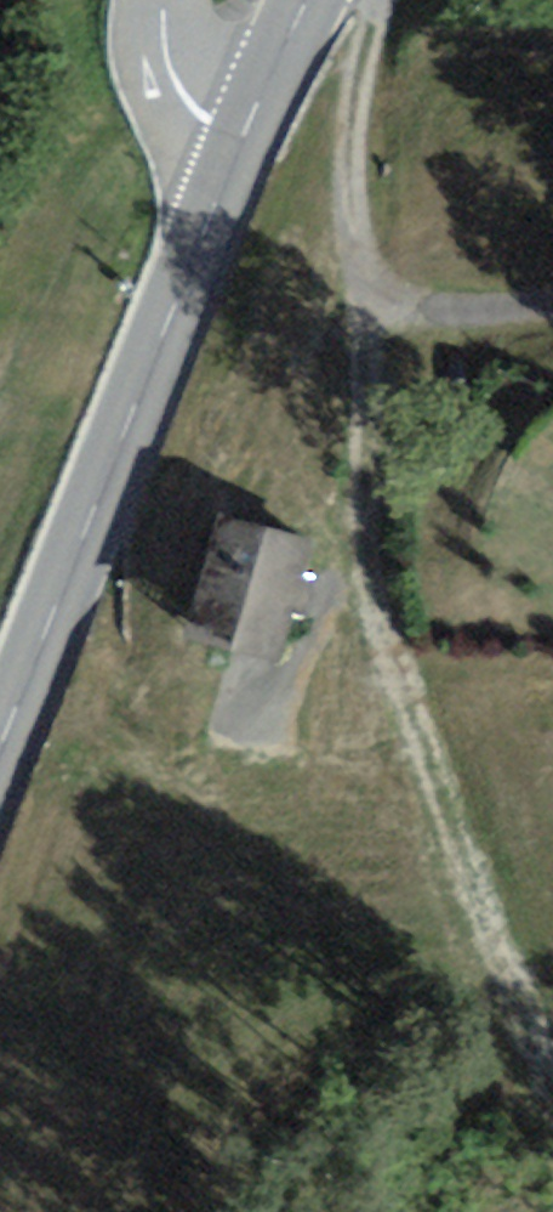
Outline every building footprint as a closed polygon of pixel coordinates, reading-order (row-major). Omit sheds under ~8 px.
[(311,539),(216,513),(182,637),(278,663),(292,613),(303,616),(312,584),(300,581),(311,539)]
